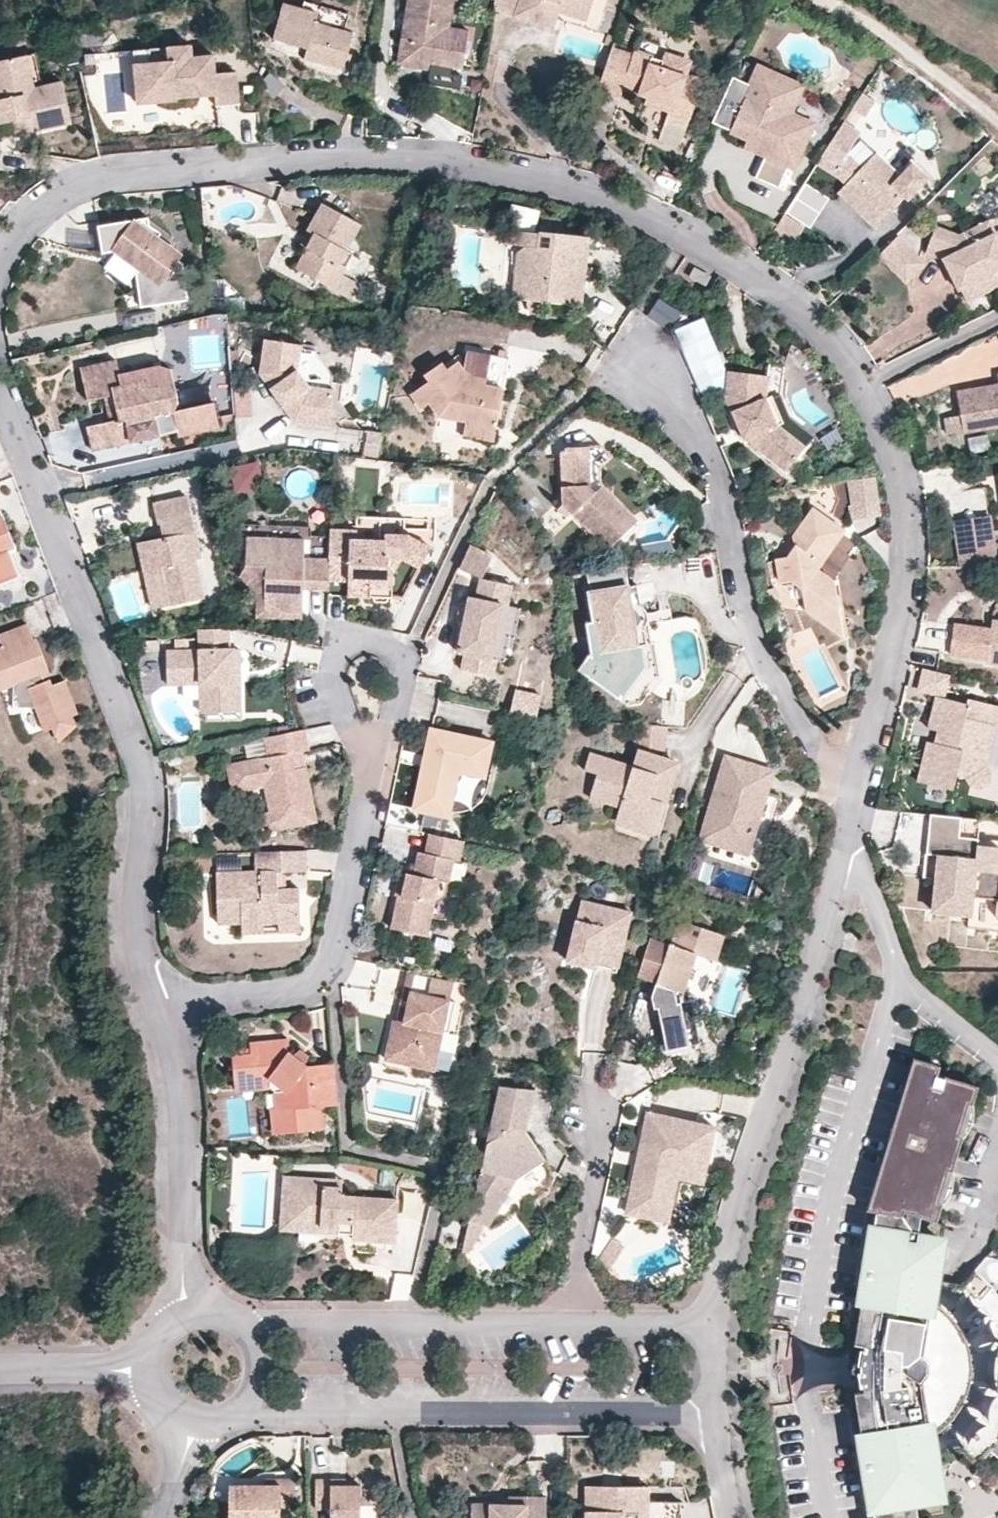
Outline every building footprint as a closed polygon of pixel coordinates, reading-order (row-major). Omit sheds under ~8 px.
[(395,60),(426,65),(425,71),(423,85),(456,90),(458,77),(447,75),(448,68),(459,70),(465,30),(446,27),(429,25),(433,0),(404,0),(395,60)] [(451,0),(433,0),(429,25),(446,27),(451,0)] [(492,9),(543,26),(551,1),(587,13),(591,0),(495,0),(492,9)] [(551,1),(543,26),(551,30),(557,14),(583,23),(587,13),(551,1)] [(315,17),(298,12),(279,7),(269,43),(304,52),(301,62),(340,72),(346,52),(350,36),(341,33),(313,25),(315,17)] [(189,58),(188,47),(165,48),(166,62),(149,64),(132,66),(136,104),(174,101),(174,99),(181,98),(213,95),(214,107),(236,105),(233,73),(212,75),(210,56),(189,58)] [(629,56),(608,49),(604,61),(625,68),(629,56)] [(148,50),(131,52),(132,66),(149,64),(148,50)] [(39,85),(32,51),(13,55),(21,89),(39,85)] [(680,59),(661,53),(659,60),(630,51),(629,56),(625,68),(604,61),(594,92),(615,99),(618,92),(640,99),(654,104),(651,111),(686,122),(691,108),(686,106),(694,80),(688,78),(690,73),(680,59)] [(8,119),(25,116),(27,129),(69,120),(60,80),(39,85),(21,89),(13,55),(0,58),(0,121),(8,119)] [(425,71),(426,65),(395,60),(394,66),(425,71)] [(741,98),(723,90),(708,124),(744,139),(761,147),(758,154),(789,168),(805,132),(788,124),(781,106),(792,83),(755,67),(741,98)] [(691,108),(699,82),(694,80),(686,106),(691,108)] [(786,115),(799,87),(792,83),(781,106),(788,124),(805,132),(809,125),(786,115)] [(654,104),(640,99),(638,107),(651,111),(654,104)] [(25,116),(8,119),(11,132),(27,129),(25,116)] [(897,172),(879,156),(872,156),(862,167),(854,160),(846,155),(858,136),(856,129),(843,121),(816,163),(839,178),(845,183),(841,187),(841,196),(851,206),(860,207),(865,211),(861,215),(875,228),(907,194),(895,184),(902,177),(897,172)] [(741,147),(758,154),(761,147),(744,139),(741,147)] [(907,194),(928,173),(911,157),(897,172),(902,177),(895,184),(907,194)] [(810,228),(829,196),(804,181),(785,213),(810,228)] [(359,224),(320,204),(302,237),(308,241),(304,249),(293,269),(331,290),(350,254),(344,251),(359,224)] [(860,207),(851,206),(861,215),(865,211),(860,207)] [(803,227),(783,213),(770,235),(790,248),(803,227)] [(180,256),(148,234),(145,218),(94,227),(99,254),(112,252),(136,268),(133,273),(139,307),(187,298),(181,264),(177,261),(180,256)] [(994,231),(987,219),(958,233),(934,225),(928,244),(953,252),(956,262),(959,263),(965,273),(963,277),(974,298),(997,285),(997,270),(997,229),(994,231)] [(588,237),(537,230),(536,246),(523,245),(515,251),(512,274),(517,282),(526,283),(524,299),(580,305),(584,266),(588,237)] [(925,262),(897,235),(877,255),(905,283),(925,262)] [(308,241),(302,237),(297,246),(304,249),(308,241)] [(956,262),(953,252),(928,244),(924,253),(942,259),(958,290),(961,287),(967,301),(974,298),(963,277),(965,273),(959,263),(956,262)] [(711,277),(693,267),(688,276),(706,286),(711,277)] [(526,283),(517,282),(512,274),(510,297),(524,299),(526,283)] [(670,327),(682,308),(659,294),(647,313),(670,327)] [(297,370),(301,344),(263,339),(258,374),(273,395),(278,392),(282,399),(278,402),(292,422),(328,427),(333,389),(308,386),(297,370)] [(508,359),(464,353),(462,371),(456,364),(445,373),(440,365),(423,378),(428,385),(410,398),(421,413),(430,407),(439,420),(453,410),(454,410),(455,411),(456,411),(456,412),(457,412),(458,412),(459,413),(460,413),(461,413),(463,413),(468,415),(466,425),(466,428),(497,433),(508,359)] [(123,420),(110,423),(91,427),(96,452),(154,439),(149,416),(168,411),(177,404),(170,370),(159,368),(118,376),(115,361),(78,369),(86,403),(105,399),(118,396),(123,420)] [(772,396),(775,364),(767,363),(765,374),(764,397),(775,424),(804,447),(809,442),(782,420),(772,396)] [(936,367),(891,380),(897,401),(942,388),(936,367)] [(775,424),(764,397),(765,374),(727,370),(724,401),(731,402),(739,422),(742,420),(747,432),(750,438),(786,470),(804,447),(775,424)] [(956,391),(960,414),(945,416),(949,434),(997,425),(997,384),(956,391)] [(282,399),(278,392),(273,395),(278,402),(282,399)] [(123,420),(118,396),(105,399),(110,423),(123,420)] [(463,413),(461,413),(460,413),(459,413),(458,412),(457,412),(456,412),(456,411),(455,411),(454,410),(453,410),(439,420),(466,425),(468,415),(463,413)] [(497,433),(466,428),(464,438),(495,443),(497,433)] [(595,493),(603,485),(602,483),(601,467),(614,457),(603,444),(569,445),(563,451),(564,502),(607,551),(630,531),(595,493)] [(259,458),(230,464),(236,493),(264,488),(259,458)] [(881,516),(875,478),(848,481),(851,505),(848,505),(850,520),(881,516)] [(638,524),(603,485),(595,493),(630,531),(638,524)] [(197,559),(185,497),(150,504),(154,523),(157,523),(166,521),(170,536),(160,538),(157,538),(132,544),(138,571),(154,568),(162,608),(198,600),(190,561),(197,559)] [(845,530),(812,508),(793,536),(795,546),(801,551),(797,556),(787,558),(773,561),(778,583),(789,581),(798,579),(800,588),(804,611),(835,630),(841,621),(834,580),(817,569),(845,530)] [(993,514),(952,520),(954,534),(959,568),(997,569),(997,550),(993,514)] [(0,518),(0,553),(1,555),(6,554),(13,551),(0,518)] [(170,536),(166,521),(157,523),(160,538),(170,536)] [(384,537),(380,536),(356,536),(356,526),(329,525),(328,581),(347,582),(369,583),(368,598),(391,599),(392,573),(387,566),(387,558),(401,559),(421,563),(431,542),(407,531),(384,530),(384,537)] [(302,552),(303,540),(245,539),(245,567),(264,568),(263,612),(302,612),(302,552)] [(801,551),(795,546),(787,558),(797,556),(801,551)] [(327,586),(328,553),(302,552),(302,585),(327,586)] [(15,579),(6,554),(1,555),(0,553),(0,585),(15,579)] [(401,559),(387,558),(387,566),(392,573),(401,559)] [(621,566),(586,572),(589,592),(584,592),(589,621),(594,621),(600,658),(586,676),(615,700),(639,670),(636,650),(645,649),(642,632),(636,628),(631,629),(629,612),(633,611),(638,606),(634,585),(624,586),(621,566)] [(162,608),(154,568),(138,571),(146,611),(162,608)] [(507,607),(511,586),(479,579),(474,600),(467,598),(456,655),(490,662),(501,605),(507,607)] [(798,579),(789,581),(800,588),(798,579)] [(369,583),(347,582),(347,597),(368,598),(369,583)] [(650,648),(645,617),(644,613),(643,611),(642,609),(641,608),(639,607),(638,606),(633,611),(629,612),(631,629),(636,628),(642,632),(645,649),(650,648)] [(843,636),(841,621),(835,630),(843,636)] [(991,623),(990,630),(986,664),(997,665),(997,624),(991,623)] [(34,638),(32,639),(27,625),(0,636),(0,648),(0,689),(11,685),(10,700),(13,700),(15,705),(43,707),(48,721),(46,722),(46,724),(53,741),(70,725),(67,717),(73,715),(60,682),(48,686),(46,681),(42,683),(39,676),(48,673),(34,638)] [(990,630),(955,626),(951,660),(986,664),(990,630)] [(228,653),(227,631),(197,632),(197,652),(170,653),(171,679),(199,678),(199,676),(204,676),(205,715),(239,714),(239,684),(233,684),(232,653),(228,653)] [(199,678),(171,679),(170,653),(164,653),(165,687),(198,686),(199,715),(205,715),(204,676),(199,676),(199,678)] [(541,694),(515,690),(511,713),(537,718),(541,694)] [(926,743),(916,784),(951,793),(955,777),(964,780),(969,788),(979,791),(987,785),(990,775),(984,767),(994,728),(997,729),(997,708),(967,700),(965,705),(935,698),(927,731),(937,733),(946,735),(943,748),(934,745),(926,743)] [(239,714),(205,715),(205,722),(239,721),(239,714)] [(662,754),(664,727),(634,725),(632,752),(636,753),(662,754)] [(306,752),(301,732),(259,741),(263,760),(221,768),(227,797),(259,790),(265,817),(258,818),(261,836),(313,825),(304,778),(292,781),(290,772),(287,756),(306,752)] [(490,746),(430,733),(424,760),(429,761),(428,766),(422,770),(413,812),(447,820),(448,815),(455,815),(463,815),(471,812),(476,808),(481,803),(484,799),(486,795),(487,789),(487,788),(481,787),(490,746)] [(937,733),(934,745),(943,748),(946,735),(937,733)] [(661,778),(666,759),(636,753),(632,771),(588,762),(584,779),(597,782),(591,809),(622,816),(620,826),(649,832),(655,807),(662,809),(667,810),(673,780),(661,778)] [(771,770),(726,758),(703,835),(748,848),(771,770)] [(675,775),(670,760),(666,759),(661,778),(673,780),(675,775)] [(304,778),(302,770),(290,772),(292,781),(304,778)] [(752,856),(778,772),(771,770),(748,848),(703,835),(701,841),(752,856)] [(649,832),(620,826),(618,834),(655,842),(662,809),(655,807),(649,832)] [(929,816),(925,855),(945,857),(943,879),(934,878),(931,911),(969,915),(971,897),(996,900),(994,915),(997,919),(997,873),(996,873),(997,852),(997,849),(977,847),(980,821),(929,816)] [(458,864),(462,844),(428,837),(424,856),(416,855),(411,876),(404,875),(399,898),(395,898),(388,930),(424,938),(432,906),(444,899),(452,862),(458,864)] [(305,852),(253,854),(254,873),(214,874),(216,927),(240,926),(261,925),(277,925),(281,924),(281,917),(298,916),(297,891),(284,891),(277,892),(276,873),(284,872),(306,872),(305,852)] [(945,857),(925,855),(922,877),(934,878),(943,879),(945,857)] [(284,891),(284,872),(276,873),(277,892),(284,891)] [(399,898),(404,875),(397,873),(392,897),(399,898)] [(629,912),(578,899),(565,954),(589,960),(591,951),(618,958),(629,912)] [(299,933),(298,916),(281,917),(281,924),(277,925),(278,934),(299,933)] [(727,934),(679,919),(670,943),(669,943),(650,937),(638,975),(657,981),(651,995),(660,993),(662,1004),(658,1006),(660,1017),(666,1050),(703,1044),(695,1001),(687,1002),(685,994),(698,955),(718,962),(727,934)] [(261,925),(240,926),(240,936),(262,935),(261,925)] [(618,958),(591,951),(589,960),(565,954),(564,959),(614,972),(618,958)] [(447,1004),(452,984),(407,974),(403,994),(409,995),(402,1024),(396,1023),(387,1063),(435,1074),(444,1036),(447,1037),(455,1005),(447,1004)] [(662,1004),(660,993),(651,995),(654,1006),(658,1006),(662,1004)] [(291,1055),(290,1044),(252,1047),(253,1057),(229,1059),(231,1082),(265,1079),(266,1089),(273,1093),(283,1093),(284,1103),(274,1111),(269,1111),(271,1135),(319,1131),(317,1107),(334,1106),(331,1066),(306,1068),(291,1055)] [(909,1059),(868,1211),(877,1212),(865,1289),(876,1290),(873,1362),(865,1361),(864,1381),(872,1381),(873,1448),(862,1450),(874,1517),(911,1517),(943,1513),(933,1458),(962,1453),(974,1465),(997,1443),(997,1406),(982,1401),(982,1366),(997,1350),(997,1300),(989,1286),(972,1269),(960,1286),(935,1282),(944,1227),(904,1221),(903,1216),(904,1212),(938,1219),(960,1137),(961,1138),(964,1135),(967,1131),(969,1126),(971,1122),(972,1118),(972,1112),(972,1107),(971,1102),(969,1102),(974,1085),(941,1076),(941,1078),(933,1076),(936,1066),(909,1059)] [(614,1088),(644,1093),(649,1065),(618,1060),(614,1088)] [(265,1079),(231,1082),(232,1092),(266,1089),(265,1079)] [(517,1178),(545,1159),(526,1130),(536,1088),(501,1087),(468,1222),(491,1227),(496,1228),(517,1178)] [(284,1103),(283,1093),(273,1093),(274,1111),(284,1103)] [(715,1125),(647,1112),(636,1162),(642,1164),(640,1175),(634,1174),(624,1223),(655,1228),(665,1178),(678,1169),(705,1175),(715,1125)] [(703,1185),(705,1175),(678,1169),(665,1178),(655,1228),(666,1231),(677,1180),(703,1185)] [(386,1250),(387,1244),(386,1244),(387,1221),(395,1221),(396,1202),(339,1200),(340,1192),(322,1192),(322,1183),(282,1182),(281,1199),(291,1199),(298,1209),(294,1222),(307,1223),(314,1231),(314,1238),(333,1239),(334,1224),(352,1225),(352,1240),(351,1240),(351,1243),(357,1249),(386,1250)] [(340,1184),(322,1183),(322,1192),(340,1192),(340,1184)] [(294,1222),(298,1209),(291,1199),(281,1199),(280,1237),(314,1238),(314,1231),(307,1223),(294,1222)] [(394,1244),(395,1221),(387,1221),(386,1244),(387,1244),(394,1244)] [(491,1227),(468,1222),(462,1250),(468,1251),(491,1227)] [(352,1225),(334,1224),(333,1239),(351,1240),(352,1240),(352,1225)] [(619,1260),(608,1252),(608,1253),(595,1271),(606,1279),(619,1261),(619,1260)] [(231,1487),(231,1517),(279,1517),(279,1510),(294,1509),(294,1479),(279,1480),(279,1486),(264,1486),(231,1487)] [(360,1487),(345,1487),(331,1487),(330,1481),(314,1481),(314,1511),(330,1511),(330,1517),(360,1517),(360,1487)] [(670,1499),(646,1500),(646,1484),(618,1484),(619,1494),(602,1495),(602,1485),(585,1485),(585,1517),(671,1517),(670,1499)] [(618,1484),(602,1485),(602,1495),(619,1494),(618,1484)] [(469,1502),(469,1517),(545,1517),(544,1493),(524,1493),(524,1501),(506,1501),(469,1502)]
